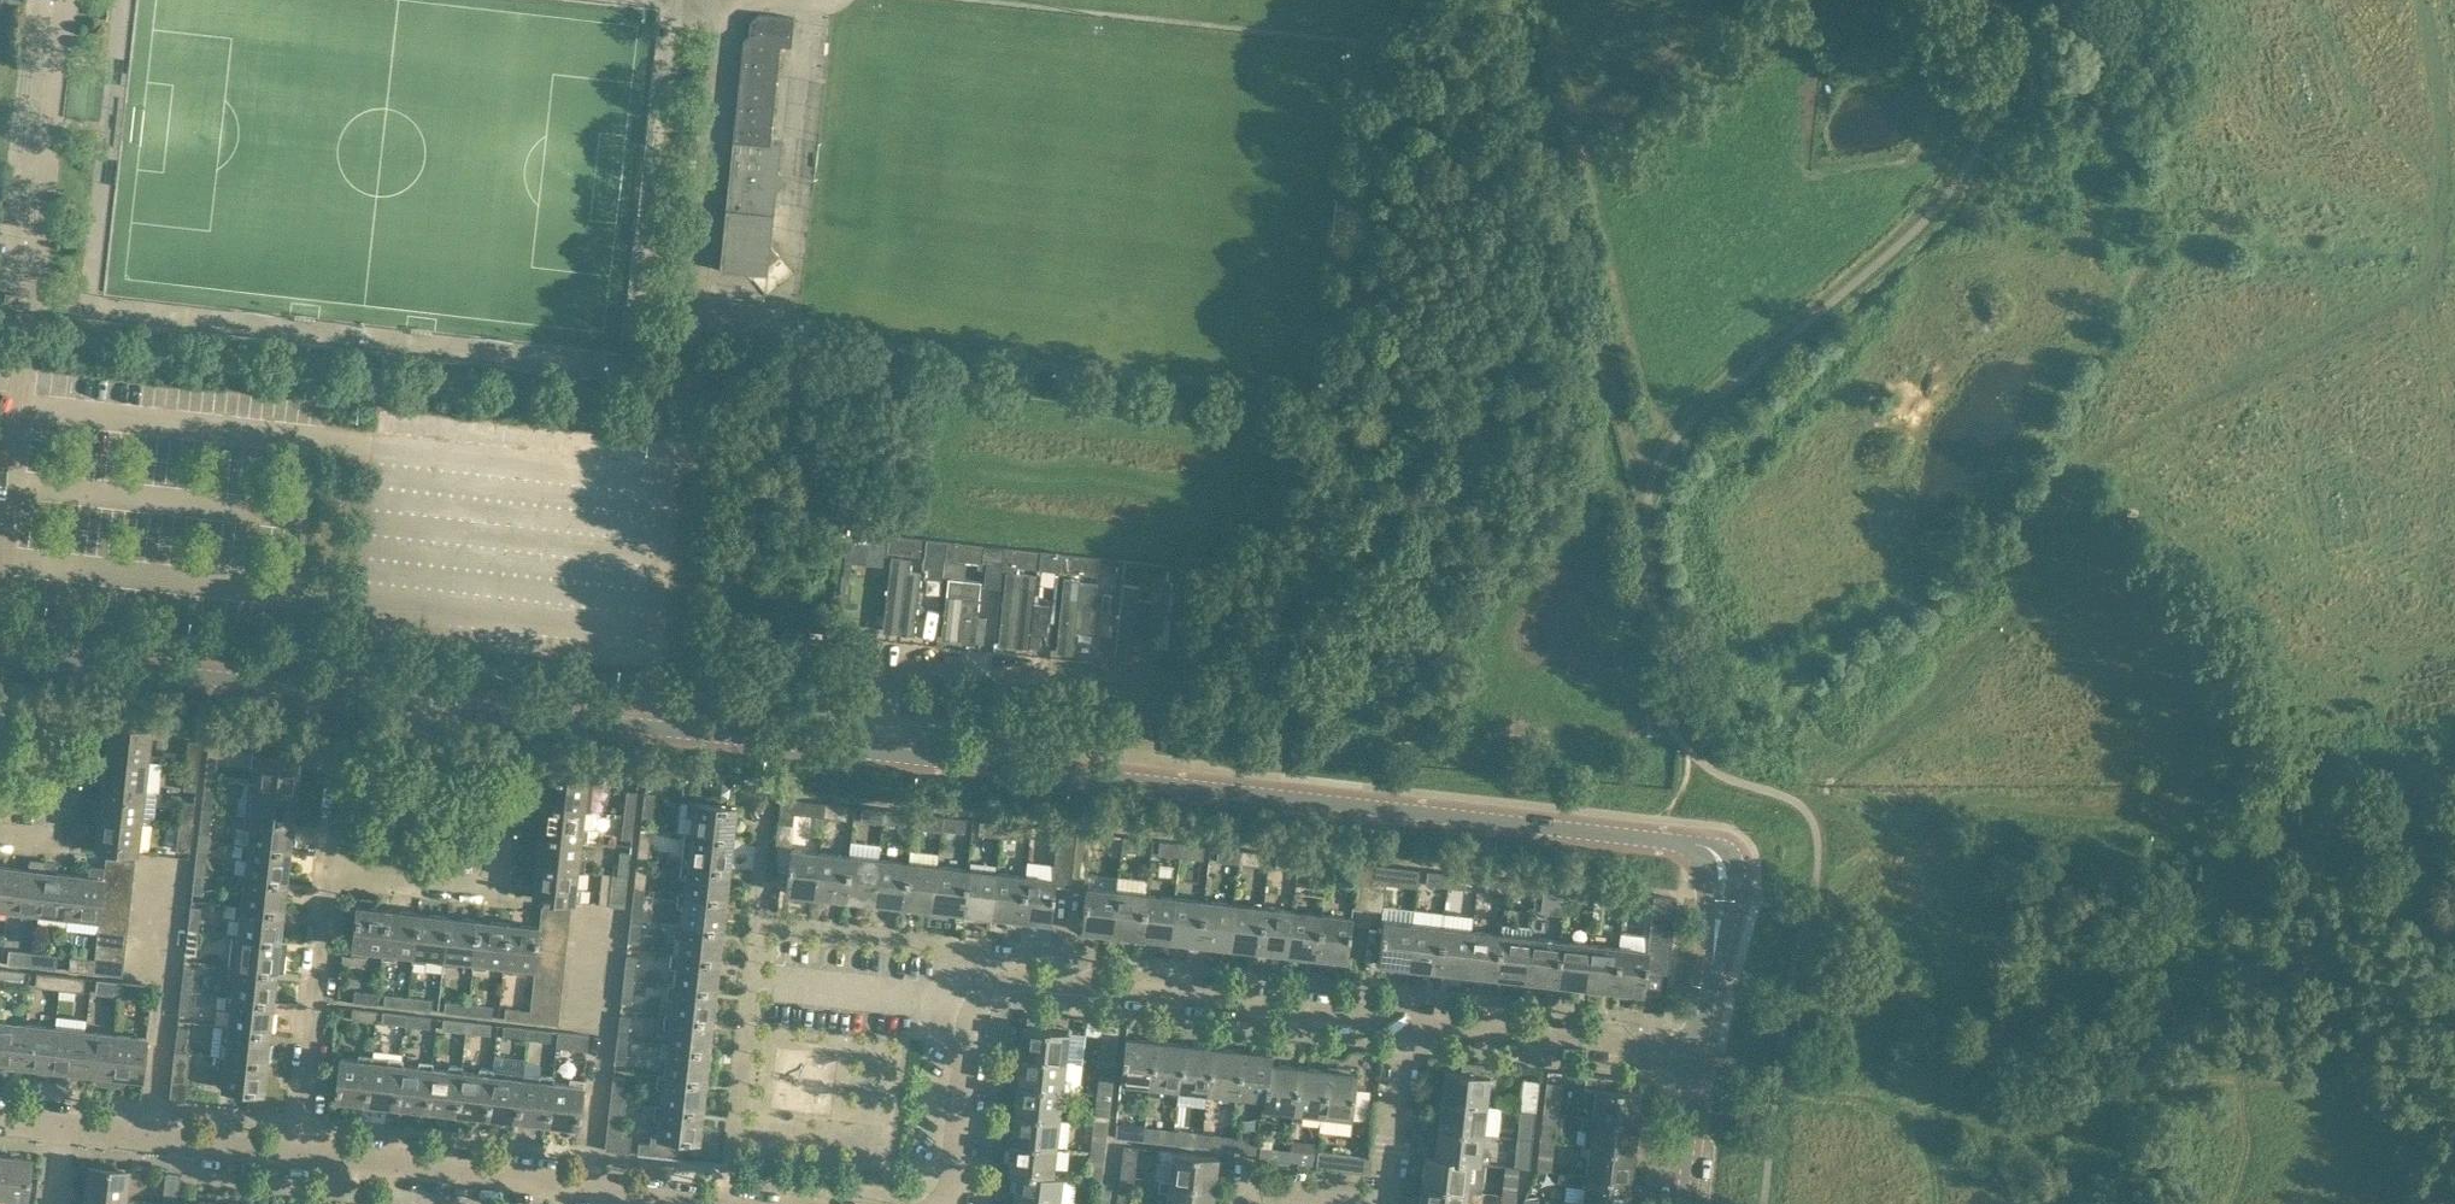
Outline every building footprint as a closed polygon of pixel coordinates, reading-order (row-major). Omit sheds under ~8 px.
[(779,253),(770,243),(776,188),(779,186),(776,184),(778,174),(780,172),(778,169),(781,144),(770,142),(780,45),(791,46),(793,29),(794,16),(758,12),(751,18),(750,33),(743,38),(719,268),(747,271),(751,276),(779,253)] [(850,529),(848,541),(887,546),(889,533),(850,529)] [(887,546),(886,552),(923,556),(922,568),(925,569),(924,577),(942,579),(943,568),(946,540),(895,534),(892,534),(889,533),(887,546)] [(946,540),(943,568),(944,569),(963,571),(964,561),(986,563),(983,584),(999,586),(1001,565),(1003,546),(946,540)] [(1003,546),(1001,565),(1039,569),(1059,571),(1061,553),(1041,550),(1003,546)] [(1099,557),(1061,553),(1059,571),(1097,575),(1099,557)] [(908,556),(891,554),(882,626),(913,630),(921,568),(907,567),(908,556)] [(1119,559),(1117,577),(1154,581),(1156,563),(1119,559)] [(1044,573),(1006,569),(998,641),(1036,645),(1044,573)] [(842,573),(839,599),(842,599),(849,600),(851,574),(845,574),(842,573)] [(1098,580),(1065,576),(1058,648),(1072,650),(1075,626),(1093,627),(1098,580)] [(1139,582),(1123,580),(1115,654),(1131,656),(1139,582)] [(979,595),(948,592),(944,635),(975,638),(979,595)] [(808,641),(805,669),(863,675),(863,673),(864,666),(866,646),(838,643),(836,643),(808,640),(808,641)] [(99,740),(97,755),(146,760),(150,729),(109,724),(107,741),(99,740)] [(256,768),(255,782),(296,787),(296,786),(294,786),(297,757),(299,758),(300,756),(297,755),(299,739),(302,739),(302,738),(274,735),(273,744),(253,742),(251,767),(256,768)] [(186,764),(185,765),(199,766),(201,743),(201,741),(188,740),(186,764)] [(204,778),(214,779),(216,755),(206,754),(204,778)] [(104,770),(102,786),(143,791),(146,760),(97,755),(95,769),(104,770)] [(545,764),(540,805),(585,809),(588,808),(592,770),(545,764)] [(185,765),(183,788),(196,790),(199,766),(185,765)] [(712,785),(711,795),(719,801),(728,796),(729,786),(721,781),(712,785)] [(239,796),(237,811),(239,811),(251,813),(293,817),(293,816),(291,816),(294,788),(296,788),(296,787),(255,782),(254,784),(248,783),(243,783),(242,793),(242,794),(239,796)] [(92,801),(90,815),(139,821),(143,791),(102,786),(100,802),(92,801)] [(627,790),(624,813),(635,815),(637,791),(627,790)] [(644,792),(641,815),(651,817),(653,817),(655,793),(654,793),(653,793),(644,792)] [(823,815),(824,802),(780,797),(777,822),(792,823),(793,812),(823,815)] [(203,798),(201,807),(212,808),(213,799),(203,798)] [(182,800),(179,824),(192,826),(195,801),(182,800)] [(691,816),(689,831),(732,836),(732,835),(730,835),(733,807),(736,808),(736,807),(687,801),(685,815),(691,816)] [(847,805),(824,802),(823,815),(845,818),(847,805)] [(540,805),(537,835),(585,840),(586,827),(581,826),(582,810),(585,809),(540,805)] [(859,819),(880,822),(882,808),(861,806),(859,819)] [(201,807),(199,833),(209,834),(212,808),(201,807)] [(882,808),(880,822),(905,824),(906,811),(882,808)] [(249,828),(248,843),(289,848),(290,847),(287,846),(290,818),(293,818),(293,817),(251,813),(251,815),(245,814),(244,827),(249,828)] [(624,813),(621,837),(632,839),(635,815),(624,813)] [(921,813),(919,827),(942,829),(943,816),(941,816),(921,813)] [(139,821),(90,815),(88,830),(97,831),(95,848),(135,853),(139,821)] [(943,816),(942,829),(964,831),(965,818),(943,816)] [(979,820),(978,833),(1000,836),(1002,822),(1000,822),(979,820)] [(1002,822),(1000,836),(1022,838),(1024,825),(1023,824),(1002,822)] [(179,824),(176,849),(189,850),(192,826),(179,824)] [(1024,874),(1020,917),(1023,918),(1023,921),(1044,923),(1045,920),(1049,921),(1051,903),(1053,882),(1068,884),(1069,884),(1070,873),(1087,875),(1091,832),(1075,830),(1058,828),(1053,878),(1051,877),(1024,874)] [(682,845),(680,860),(686,861),(729,866),(729,865),(726,864),(730,836),(732,837),(732,836),(689,831),(689,832),(684,831),(682,845)] [(639,833),(637,856),(648,858),(650,834),(639,833)] [(537,835),(534,865),(581,870),(582,857),(577,857),(579,840),(585,841),(585,840),(537,835)] [(1123,835),(1122,849),(1144,852),(1145,838),(1123,835)] [(1159,839),(1158,853),(1180,856),(1182,842),(1159,839)] [(1182,842),(1180,856),(1202,858),(1204,844),(1182,842)] [(246,859),(245,873),(286,878),(286,877),(284,877),(287,848),(289,849),(289,848),(248,843),(247,845),(242,844),(240,858),(246,859)] [(196,859),(195,869),(205,870),(208,846),(197,845),(196,859)] [(1218,846),(1216,860),(1238,862),(1240,848),(1218,846)] [(1240,848),(1238,862),(1261,865),(1262,851),(1240,848)] [(784,891),(814,895),(819,852),(789,849),(784,891)] [(620,850),(617,873),(628,874),(630,852),(620,850)] [(840,898),(842,898),(847,855),(819,852),(814,895),(819,895),(818,898),(840,900),(840,898)] [(1276,852),(1275,866),(1297,869),(1298,855),(1276,852)] [(870,901),(872,901),(876,858),(847,855),(842,898),(848,898),(847,901),(869,904),(870,901)] [(1298,855),(1297,869),(1319,871),(1321,857),(1298,855)] [(637,856),(633,887),(644,888),(648,858),(637,856)] [(104,857),(103,869),(103,872),(132,875),(133,861),(104,857)] [(899,904),(901,904),(906,861),(876,858),(872,901),(877,902),(877,905),(898,907),(899,904)] [(5,908),(35,911),(41,862),(26,861),(25,869),(9,867),(5,908)] [(685,875),(683,891),(725,896),(725,895),(723,895),(726,866),(729,867),(729,866),(686,861),(686,862),(680,861),(678,874),(685,875)] [(928,907),(931,908),(936,865),(906,861),(901,904),(906,905),(906,908),(928,910),(928,907)] [(35,911),(65,915),(70,875),(54,873),(55,864),(41,862),(35,911)] [(1359,862),(1355,906),(1369,908),(1372,877),(1374,863),(1359,862)] [(581,870),(534,865),(531,896),(578,901),(580,887),(574,887),(575,870),(581,871),(581,870)] [(957,910),(960,911),(965,868),(936,865),(931,908),(935,908),(935,911),(957,913),(957,910)] [(5,908),(9,867),(0,866),(0,908),(5,908)] [(101,886),(103,872),(103,869),(86,867),(85,877),(70,875),(65,915),(97,918),(98,914),(99,900),(101,886)] [(986,914),(990,914),(995,871),(965,868),(960,911),(964,911),(964,914),(986,917),(986,914)] [(195,869),(192,893),(203,894),(205,870),(195,869)] [(1427,869),(1425,883),(1447,886),(1449,871),(1427,869)] [(1016,917),(1020,917),(1024,874),(995,871),(990,914),(994,914),(993,917),(1015,920),(1016,917)] [(1449,871),(1447,886),(1470,888),(1471,874),(1449,871)] [(103,872),(101,886),(130,889),(132,875),(103,872)] [(243,888),(241,904),(283,908),(283,907),(281,907),(284,879),(286,879),(286,878),(245,873),(244,875),(239,874),(237,887),(243,888)] [(609,905),(624,907),(628,874),(617,873),(613,873),(609,905)] [(1485,875),(1484,890),(1503,892),(1505,878),(1485,875)] [(1372,877),(1369,908),(1383,909),(1386,879),(1372,877)] [(1505,878),(1503,892),(1523,894),(1525,880),(1505,878)] [(1544,882),(1542,896),(1564,899),(1566,884),(1544,882)] [(1566,884),(1564,899),(1586,901),(1588,887),(1566,884)] [(101,886),(99,900),(129,903),(130,889),(101,886)] [(631,908),(630,917),(641,918),(651,919),(652,908),(642,907),(644,888),(633,887),(631,908)] [(1079,929),(1109,933),(1114,890),(1084,887),(1079,929)] [(1602,888),(1601,903),(1623,905),(1624,891),(1602,888)] [(1136,936),(1139,936),(1143,893),(1114,890),(1109,933),(1114,933),(1114,936),(1136,938),(1136,936)] [(681,905),(679,921),(722,926),(722,925),(720,925),(723,897),(725,897),(725,896),(683,891),(683,892),(676,891),(674,905),(681,905)] [(1624,891),(1623,905),(1645,908),(1646,893),(1624,891)] [(1165,939),(1168,939),(1173,896),(1143,893),(1139,936),(1143,936),(1143,939),(1165,942),(1165,939)] [(1618,944),(1613,989),(1617,989),(1616,992),(1638,995),(1639,991),(1644,992),(1647,969),(1668,971),(1677,897),(1653,894),(1648,947),(1618,944)] [(1194,942),(1197,942),(1202,900),(1173,896),(1168,939),(1172,940),(1172,942),(1194,945),(1194,942)] [(99,900),(98,914),(127,917),(129,903),(99,900)] [(1223,945),(1227,945),(1231,903),(1202,900),(1197,942),(1202,943),(1201,946),(1223,948),(1223,945)] [(1253,948),(1256,949),(1261,906),(1231,903),(1227,945),(1231,946),(1230,949),(1252,951),(1253,948)] [(240,919),(238,934),(279,939),(280,938),(277,937),(280,909),(283,909),(283,908),(241,904),(241,905),(235,904),(234,918),(240,919)] [(542,904),(540,919),(569,923),(571,908),(542,904)] [(191,905),(188,929),(198,930),(201,906),(191,905)] [(358,905),(352,953),(363,954),(364,948),(379,950),(380,950),(384,950),(388,908),(358,905)] [(1282,952),(1285,952),(1290,909),(1261,906),(1256,949),(1260,949),(1260,952),(1282,954),(1282,952)] [(384,950),(383,956),(394,957),(395,951),(409,953),(410,953),(414,954),(419,911),(388,908),(384,950)] [(1311,955),(1315,955),(1319,913),(1290,909),(1285,952),(1289,952),(1289,955),(1311,958),(1311,955)] [(442,962),(443,962),(449,915),(419,911),(414,954),(413,959),(424,960),(425,955),(442,957),(442,962)] [(1319,913),(1315,955),(1318,956),(1318,958),(1340,961),(1340,958),(1345,959),(1349,916),(1319,913)] [(97,918),(96,928),(126,932),(127,917),(98,914),(97,918)] [(472,966),(473,966),(479,918),(449,915),(443,962),(456,964),(456,959),(473,961),(472,966)] [(630,917),(628,941),(639,942),(641,918),(630,917)] [(1377,962),(1407,966),(1412,921),(1381,917),(1377,962)] [(502,969),(503,969),(509,921),(479,918),(473,966),(486,967),(487,962),(503,964),(502,969)] [(540,919),(540,925),(539,933),(568,937),(569,923),(540,919)] [(537,948),(539,933),(540,925),(509,921),(503,969),(516,971),(517,965),(535,967),(536,962),(537,948)] [(677,935),(675,952),(719,957),(719,956),(716,955),(720,927),(722,927),(722,926),(679,921),(673,921),(671,934),(677,935)] [(1432,968),(1436,969),(1441,924),(1412,921),(1407,966),(1410,966),(1410,969),(1432,972),(1432,968)] [(1524,979),(1529,934),(1530,925),(1501,921),(1500,931),(1495,975),(1498,975),(1498,979),(1520,981),(1520,978),(1524,979)] [(1462,971),(1465,972),(1470,927),(1441,924),(1436,969),(1440,969),(1440,972),(1462,975),(1462,971)] [(1491,974),(1495,975),(1500,931),(1470,927),(1465,972),(1469,972),(1468,975),(1491,978),(1491,974)] [(96,928),(95,943),(124,946),(126,932),(96,928)] [(188,929),(185,953),(196,954),(198,930),(188,929)] [(539,933),(537,948),(566,951),(568,937),(539,933)] [(231,948),(229,963),(234,964),(276,968),(276,970),(283,971),(283,969),(285,951),(276,950),(276,948),(277,939),(279,940),(279,939),(238,934),(238,935),(232,934),(231,948)] [(1551,982),(1554,982),(1559,937),(1529,934),(1524,979),(1529,979),(1528,983),(1550,985),(1551,982)] [(1580,985),(1583,986),(1586,961),(1588,941),(1559,937),(1554,982),(1558,982),(1558,986),(1579,988),(1580,985)] [(1609,988),(1613,989),(1618,944),(1588,941),(1586,961),(1583,986),(1587,986),(1586,989),(1608,991),(1609,988)] [(95,943),(94,957),(123,960),(124,946),(95,943)] [(9,948),(7,962),(30,964),(31,951),(9,948)] [(537,948),(536,962),(564,966),(566,951),(537,948)] [(31,951),(30,964),(56,967),(57,954),(31,951)] [(675,966),(673,982),(713,987),(716,958),(719,958),(719,957),(675,952),(675,953),(671,952),(669,965),(675,966)] [(626,954),(624,978),(634,979),(637,955),(626,954)] [(70,955),(69,969),(71,970),(90,971),(91,957),(76,956),(75,955),(70,955)] [(123,960),(94,957),(93,971),(121,974),(123,960)] [(536,962),(535,967),(534,976),(563,980),(564,966),(536,962)] [(233,977),(231,994),(270,998),(273,970),(276,970),(276,968),(234,964),(228,963),(227,976),(233,977)] [(184,966),(181,989),(193,990),(195,967),(184,966)] [(0,971),(0,981),(23,984),(25,970),(0,968),(0,971)] [(36,971),(35,985),(58,987),(59,974),(36,971)] [(59,974),(58,987),(84,990),(85,977),(59,974)] [(534,976),(532,990),(561,994),(563,980),(534,976)] [(624,978),(621,1002),(632,1003),(634,979),(624,978)] [(95,992),(119,994),(121,982),(96,980),(95,992)] [(121,982),(119,994),(143,997),(144,985),(121,982)] [(672,996),(670,1012),(709,1016),(713,988),(715,988),(715,987),(713,987),(673,982),(668,982),(666,995),(672,996)] [(181,989),(179,1013),(190,1015),(193,990),(181,989)] [(354,990),(353,1000),(377,1003),(378,993),(354,990)] [(532,990),(531,1005),(559,1009),(561,994),(532,990)] [(229,1007),(227,1024),(267,1028),(270,1000),(273,1000),(273,998),(270,998),(231,994),(225,993),(223,1007),(229,1007)] [(385,993),(384,1004),(407,1007),(409,996),(385,993)] [(409,996),(407,1007),(431,1009),(432,999),(409,996)] [(445,1000),(444,1011),(468,1013),(469,1003),(445,1000)] [(469,1003),(468,1013),(492,1016),(493,1005),(469,1003)] [(530,1009),(529,1020),(557,1024),(558,1023),(559,1009),(531,1005),(530,1009)] [(352,1007),(351,1018),(375,1021),(377,1010),(352,1007)] [(506,1007),(504,1018),(529,1020),(530,1009),(506,1007)] [(383,1011),(382,1022),(405,1024),(407,1013),(383,1011)] [(668,1026),(667,1042),(706,1047),(709,1018),(712,1018),(712,1017),(709,1016),(670,1012),(664,1011),(663,1025),(668,1026)] [(1020,1047),(1019,1055),(1065,1060),(1069,1030),(1037,1027),(1039,1013),(1028,1012),(1026,1026),(1023,1025),(1021,1045),(1017,1045),(1017,1046),(1020,1047)] [(407,1013),(405,1024),(429,1027),(430,1016),(407,1013)] [(620,1014),(617,1038),(628,1039),(630,1015),(620,1014)] [(443,1018),(442,1029),(466,1031),(467,1020),(443,1018)] [(19,1064),(24,1022),(0,1020),(0,1070),(3,1071),(4,1062),(19,1064)] [(467,1020),(466,1031),(490,1034),(491,1023),(467,1020)] [(1104,1020),(1099,1064),(1114,1066),(1119,1022),(1104,1020)] [(34,1074),(48,1076),(54,1026),(24,1022),(19,1064),(35,1066),(34,1074)] [(220,1037),(218,1053),(264,1058),(267,1030),(269,1030),(269,1028),(267,1028),(227,1024),(222,1023),(220,1037)] [(504,1024),(502,1035),(526,1038),(527,1027),(504,1024)] [(64,1069),(80,1071),(85,1029),(54,1026),(48,1076),(63,1077),(64,1069)] [(177,1026),(175,1049),(186,1050),(188,1028),(177,1026)] [(527,1027),(526,1038),(550,1041),(551,1030),(527,1027)] [(95,1081),(109,1082),(115,1033),(85,1029),(80,1071),(96,1072),(95,1081)] [(556,1046),(586,1049),(588,1033),(557,1030),(556,1046)] [(115,1033),(109,1082),(123,1084),(124,1076),(141,1078),(145,1037),(115,1033)] [(1120,1082),(1149,1085),(1154,1040),(1136,1038),(1137,1034),(1136,1034),(1135,1038),(1125,1037),(1120,1082)] [(1162,1087),(1178,1088),(1183,1043),(1165,1041),(1165,1037),(1164,1037),(1164,1041),(1154,1040),(1149,1085),(1148,1094),(1161,1096),(1162,1087)] [(617,1038),(615,1062),(625,1063),(628,1039),(617,1038)] [(1178,1088),(1207,1092),(1212,1046),(1194,1044),(1194,1040),(1193,1040),(1193,1044),(1183,1043),(1178,1088)] [(665,1056),(663,1072),(703,1077),(706,1048),(708,1049),(708,1047),(706,1047),(667,1042),(661,1042),(659,1055),(665,1056)] [(1207,1092),(1236,1095),(1241,1050),(1222,1048),(1223,1043),(1222,1043),(1221,1047),(1212,1046),(1207,1092)] [(1236,1095),(1265,1098),(1269,1062),(1270,1062),(1271,1053),(1251,1051),(1252,1047),(1250,1046),(1250,1051),(1241,1050),(1236,1095)] [(175,1049),(169,1099),(185,1101),(191,1051),(186,1051),(186,1050),(175,1049)] [(365,1101),(366,1102),(371,1054),(358,1052),(357,1058),(339,1056),(335,1098),(336,1098),(337,1096),(365,1099),(365,1101)] [(1352,1065),(1370,1067),(1371,1054),(1353,1052),(1352,1065)] [(264,1058),(218,1053),(217,1067),(222,1068),(220,1086),(263,1091),(263,1089),(260,1089),(263,1060),(266,1061),(266,1059),(264,1058)] [(395,1105),(396,1105),(401,1063),(402,1057),(371,1054),(366,1102),(367,1102),(367,1099),(396,1103),(395,1105)] [(1017,1076),(1016,1084),(1062,1089),(1065,1060),(1019,1055),(1017,1074),(1014,1074),(1014,1075),(1017,1076)] [(425,1108),(426,1108),(431,1066),(432,1060),(419,1059),(418,1065),(401,1063),(396,1105),(397,1105),(397,1103),(426,1106),(425,1108)] [(1264,1107),(1293,1111),(1298,1065),(1280,1063),(1280,1059),(1279,1059),(1278,1063),(1270,1062),(1269,1062),(1265,1098),(1264,1107)] [(1440,1098),(1485,1103),(1489,1074),(1494,1075),(1495,1065),(1496,1065),(1497,1063),(1460,1059),(1460,1061),(1461,1061),(1460,1070),(1443,1068),(1441,1088),(1437,1087),(1437,1089),(1441,1089),(1440,1098)] [(455,1112),(456,1112),(462,1070),(462,1064),(449,1062),(448,1068),(431,1066),(426,1108),(427,1108),(427,1106),(456,1109),(455,1112)] [(1293,1111),(1292,1119),(1302,1120),(1303,1112),(1322,1114),(1327,1069),(1308,1066),(1308,1062),(1307,1062),(1307,1066),(1298,1065),(1293,1111)] [(1099,1064),(1096,1093),(1111,1095),(1114,1066),(1099,1064)] [(1335,1070),(1327,1069),(1322,1114),(1320,1129),(1350,1133),(1357,1072),(1349,1071),(1350,1067),(1337,1066),(1336,1065),(1335,1070)] [(486,1115),(487,1115),(492,1067),(479,1066),(478,1071),(462,1070),(456,1112),(457,1112),(457,1109),(486,1113),(486,1115)] [(516,1119),(517,1119),(522,1076),(523,1071),(492,1067),(487,1115),(488,1115),(488,1113),(516,1116),(516,1119)] [(662,1086),(660,1103),(700,1107),(703,1078),(705,1079),(705,1077),(703,1077),(663,1072),(658,1072),(656,1086),(662,1086)] [(546,1121),(547,1122),(552,1079),(553,1074),(539,1073),(539,1078),(522,1076),(517,1119),(518,1119),(518,1116),(546,1120),(546,1121)] [(1586,1073),(1584,1086),(1595,1088),(1592,1114),(1592,1115),(1638,1120),(1640,1101),(1644,1102),(1644,1100),(1641,1100),(1642,1090),(1630,1089),(1631,1080),(1634,1080),(1634,1079),(1586,1073)] [(613,1075),(611,1099),(621,1100),(624,1076),(613,1075)] [(552,1079),(547,1122),(548,1122),(548,1120),(576,1123),(576,1125),(578,1126),(583,1077),(570,1076),(569,1081),(552,1079)] [(1520,1107),(1535,1109),(1539,1079),(1523,1078),(1520,1107)] [(1543,1110),(1559,1112),(1562,1082),(1547,1080),(1543,1110)] [(1014,1104),(1013,1113),(1059,1118),(1062,1089),(1016,1084),(1014,1103),(1011,1102),(1010,1104),(1014,1104)] [(1096,1093),(1093,1122),(1108,1123),(1111,1095),(1096,1093)] [(1437,1127),(1482,1132),(1485,1103),(1440,1098),(1438,1116),(1434,1116),(1434,1118),(1438,1118),(1437,1127)] [(611,1099),(605,1148),(628,1151),(630,1151),(631,1136),(622,1135),(625,1100),(621,1100),(611,1099)] [(700,1107),(660,1103),(654,1102),(653,1116),(658,1116),(657,1133),(650,1132),(649,1141),(638,1140),(636,1152),(682,1157),(682,1155),(680,1155),(682,1137),(698,1139),(698,1137),(696,1137),(699,1109),(701,1109),(702,1107),(700,1107)] [(1521,1109),(1518,1136),(1532,1138),(1535,1111),(1521,1109)] [(1543,1112),(1540,1139),(1554,1140),(1557,1114),(1543,1112)] [(1011,1133),(1010,1142),(1055,1147),(1059,1118),(1013,1113),(1013,1117),(1008,1117),(1007,1132),(1011,1133)] [(1583,1114),(1581,1127),(1590,1128),(1589,1144),(1635,1149),(1637,1130),(1641,1131),(1641,1129),(1637,1128),(1638,1120),(1592,1115),(1583,1114)] [(1114,1136),(1143,1140),(1145,1125),(1116,1122),(1114,1136)] [(1143,1140),(1172,1143),(1174,1129),(1145,1125),(1143,1140)] [(1431,1144),(1431,1146),(1434,1147),(1434,1154),(1433,1156),(1469,1160),(1469,1161),(1479,1162),(1489,1163),(1491,1150),(1480,1149),(1482,1132),(1437,1127),(1435,1145),(1431,1144)] [(1172,1143),(1201,1146),(1203,1132),(1174,1129),(1172,1143)] [(1201,1146),(1230,1149),(1232,1135),(1203,1132),(1201,1146)] [(1091,1134),(1090,1151),(1105,1152),(1106,1136),(1091,1134)] [(1230,1149),(1259,1153),(1260,1145),(1261,1138),(1232,1135),(1230,1149)] [(1514,1166),(1519,1167),(1529,1168),(1532,1138),(1518,1136),(1514,1166)] [(1540,1139),(1537,1168),(1551,1170),(1554,1140),(1540,1139)] [(1007,1171),(1016,1172),(1052,1176),(1052,1175),(1055,1147),(1010,1142),(1008,1160),(1004,1160),(1004,1161),(1008,1162),(1007,1171)] [(1589,1144),(1585,1173),(1632,1178),(1634,1159),(1637,1159),(1638,1158),(1634,1157),(1635,1149),(1589,1144)] [(1123,1145),(1120,1176),(1134,1177),(1138,1147),(1123,1145)] [(1258,1160),(1287,1164),(1289,1148),(1260,1145),(1259,1153),(1258,1160)] [(1287,1164),(1316,1167),(1318,1152),(1289,1148),(1287,1164)] [(1170,1165),(1168,1181),(1214,1186),(1216,1169),(1219,1169),(1219,1168),(1216,1168),(1217,1156),(1160,1149),(1158,1163),(1170,1165)] [(1090,1151),(1087,1179),(1096,1180),(1096,1181),(1101,1181),(1105,1152),(1090,1151)] [(1318,1152),(1316,1167),(1346,1170),(1348,1155),(1318,1152)] [(26,1197),(30,1156),(0,1153),(0,1194),(26,1197)] [(1466,1189),(1469,1161),(1469,1160),(1433,1156),(1434,1154),(1424,1153),(1422,1174),(1418,1173),(1418,1175),(1421,1175),(1420,1184),(1466,1189)] [(88,1163),(84,1194),(124,1198),(128,1167),(88,1163)] [(1504,1167),(1501,1194),(1516,1196),(1519,1167),(1514,1166),(1514,1168),(1504,1167)] [(180,1173),(164,1172),(161,1202),(175,1203),(176,1203),(180,1173)] [(1013,1201),(1043,1203),(1059,1203),(1062,1176),(1052,1175),(1052,1176),(1016,1172),(1014,1192),(1010,1191),(1010,1193),(1014,1193),(1013,1201)] [(1566,1183),(1584,1185),(1582,1200),(1582,1202),(1600,1203),(1629,1203),(1630,1188),(1634,1188),(1635,1186),(1631,1186),(1632,1178),(1585,1173),(1577,1172),(1577,1173),(1567,1172),(1566,1183)] [(1117,1203),(1131,1203),(1134,1177),(1120,1176),(1117,1203)] [(1158,1189),(1167,1190),(1165,1203),(1211,1203),(1212,1197),(1216,1198),(1216,1196),(1213,1196),(1214,1186),(1168,1181),(1159,1180),(1158,1189)] [(1093,1203),(1108,1203),(1111,1183),(1096,1181),(1093,1203)] [(1466,1189),(1420,1184),(1418,1202),(1415,1201),(1415,1203),(1418,1203),(1464,1203),(1466,1189)] [(83,1203),(124,1203),(124,1198),(84,1194),(83,1203)] [(1500,1203),(1515,1203),(1516,1196),(1501,1194),(1500,1203)] [(1523,1203),(1537,1203),(1537,1197),(1534,1196),(1524,1195),(1523,1203)]
